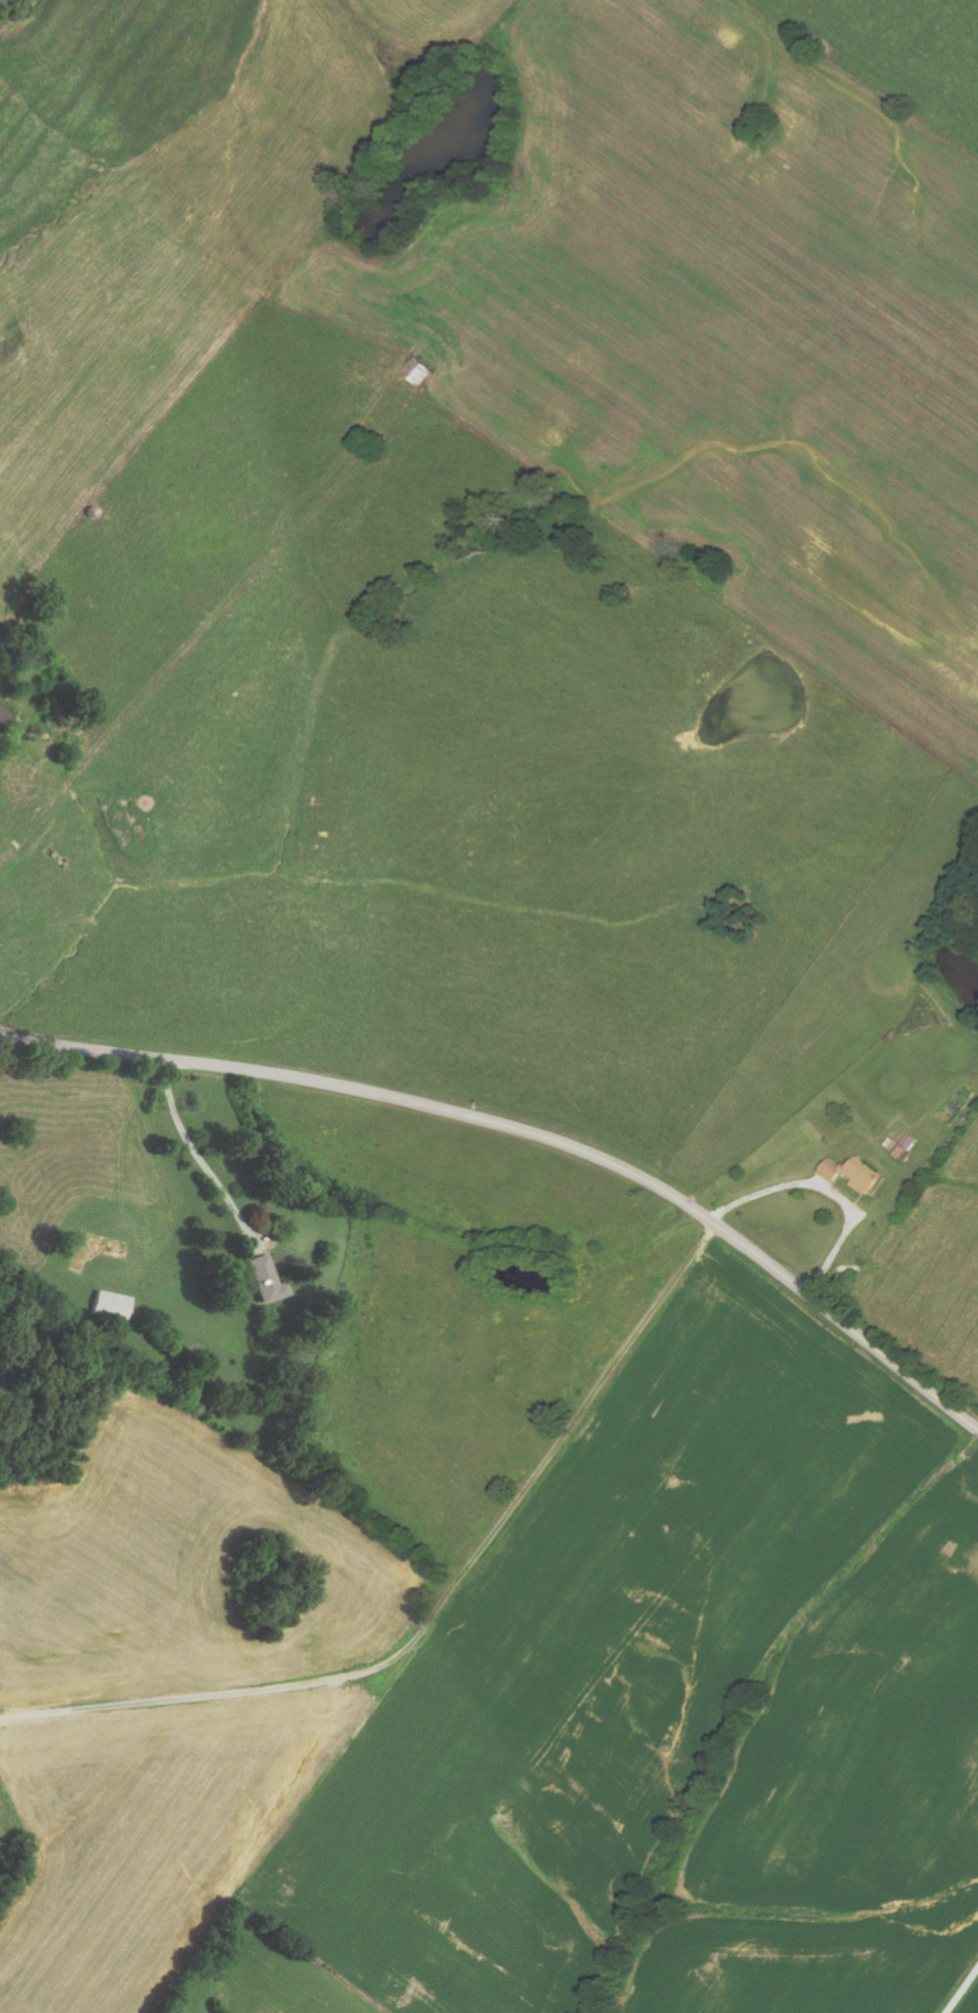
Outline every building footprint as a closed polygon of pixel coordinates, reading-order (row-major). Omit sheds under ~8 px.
[(912,1150),(919,1140),(910,1134),(903,1143),(912,1150)] [(820,1175),(837,1183),(845,1166),(828,1158),(820,1175)] [(868,1197),(880,1179),(853,1161),(845,1172),(855,1179),(851,1185),(868,1197)] [(247,1260),(259,1305),(289,1298),(284,1280),(274,1282),(267,1254),(247,1260)] [(93,1314),(128,1322),(133,1299),(98,1291),(93,1314)]
